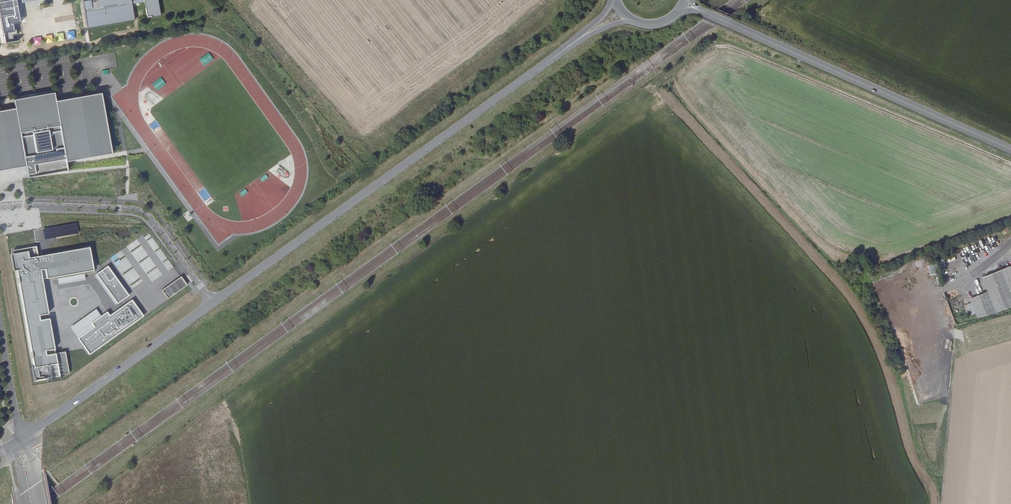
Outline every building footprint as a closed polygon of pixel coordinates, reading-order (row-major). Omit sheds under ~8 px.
[(5,43),(13,42),(12,35),(17,35),(15,24),(20,23),(16,0),(0,0),(0,18),(5,43)] [(131,0),(96,0),(96,1),(91,2),(90,0),(88,0),(83,1),(87,28),(134,20),(131,0)] [(157,0),(147,0),(148,8),(146,9),(147,18),(160,15),(157,0)] [(204,65),(213,60),(208,53),(200,58),(204,65)] [(152,84),(157,90),(165,84),(160,78),(152,84)] [(0,111),(0,171),(26,166),(28,178),(68,170),(66,162),(112,154),(101,93),(56,101),(54,93),(14,100),(15,108),(0,111)] [(18,268),(37,381),(71,376),(67,351),(56,353),(43,279),(94,270),(90,246),(39,254),(38,248),(11,252),(13,269),(18,268)] [(163,265),(167,271),(172,267),(168,261),(163,265)] [(97,275),(118,304),(130,295),(109,266),(97,275)] [(1004,274),(985,281),(998,316),(1010,311),(1010,293),(1004,274)] [(179,276),(159,289),(165,298),(185,285),(179,276)] [(998,316),(985,281),(967,288),(980,322),(998,316)] [(91,355),(146,316),(133,298),(111,314),(108,311),(92,322),(95,326),(79,338),(91,355)]
